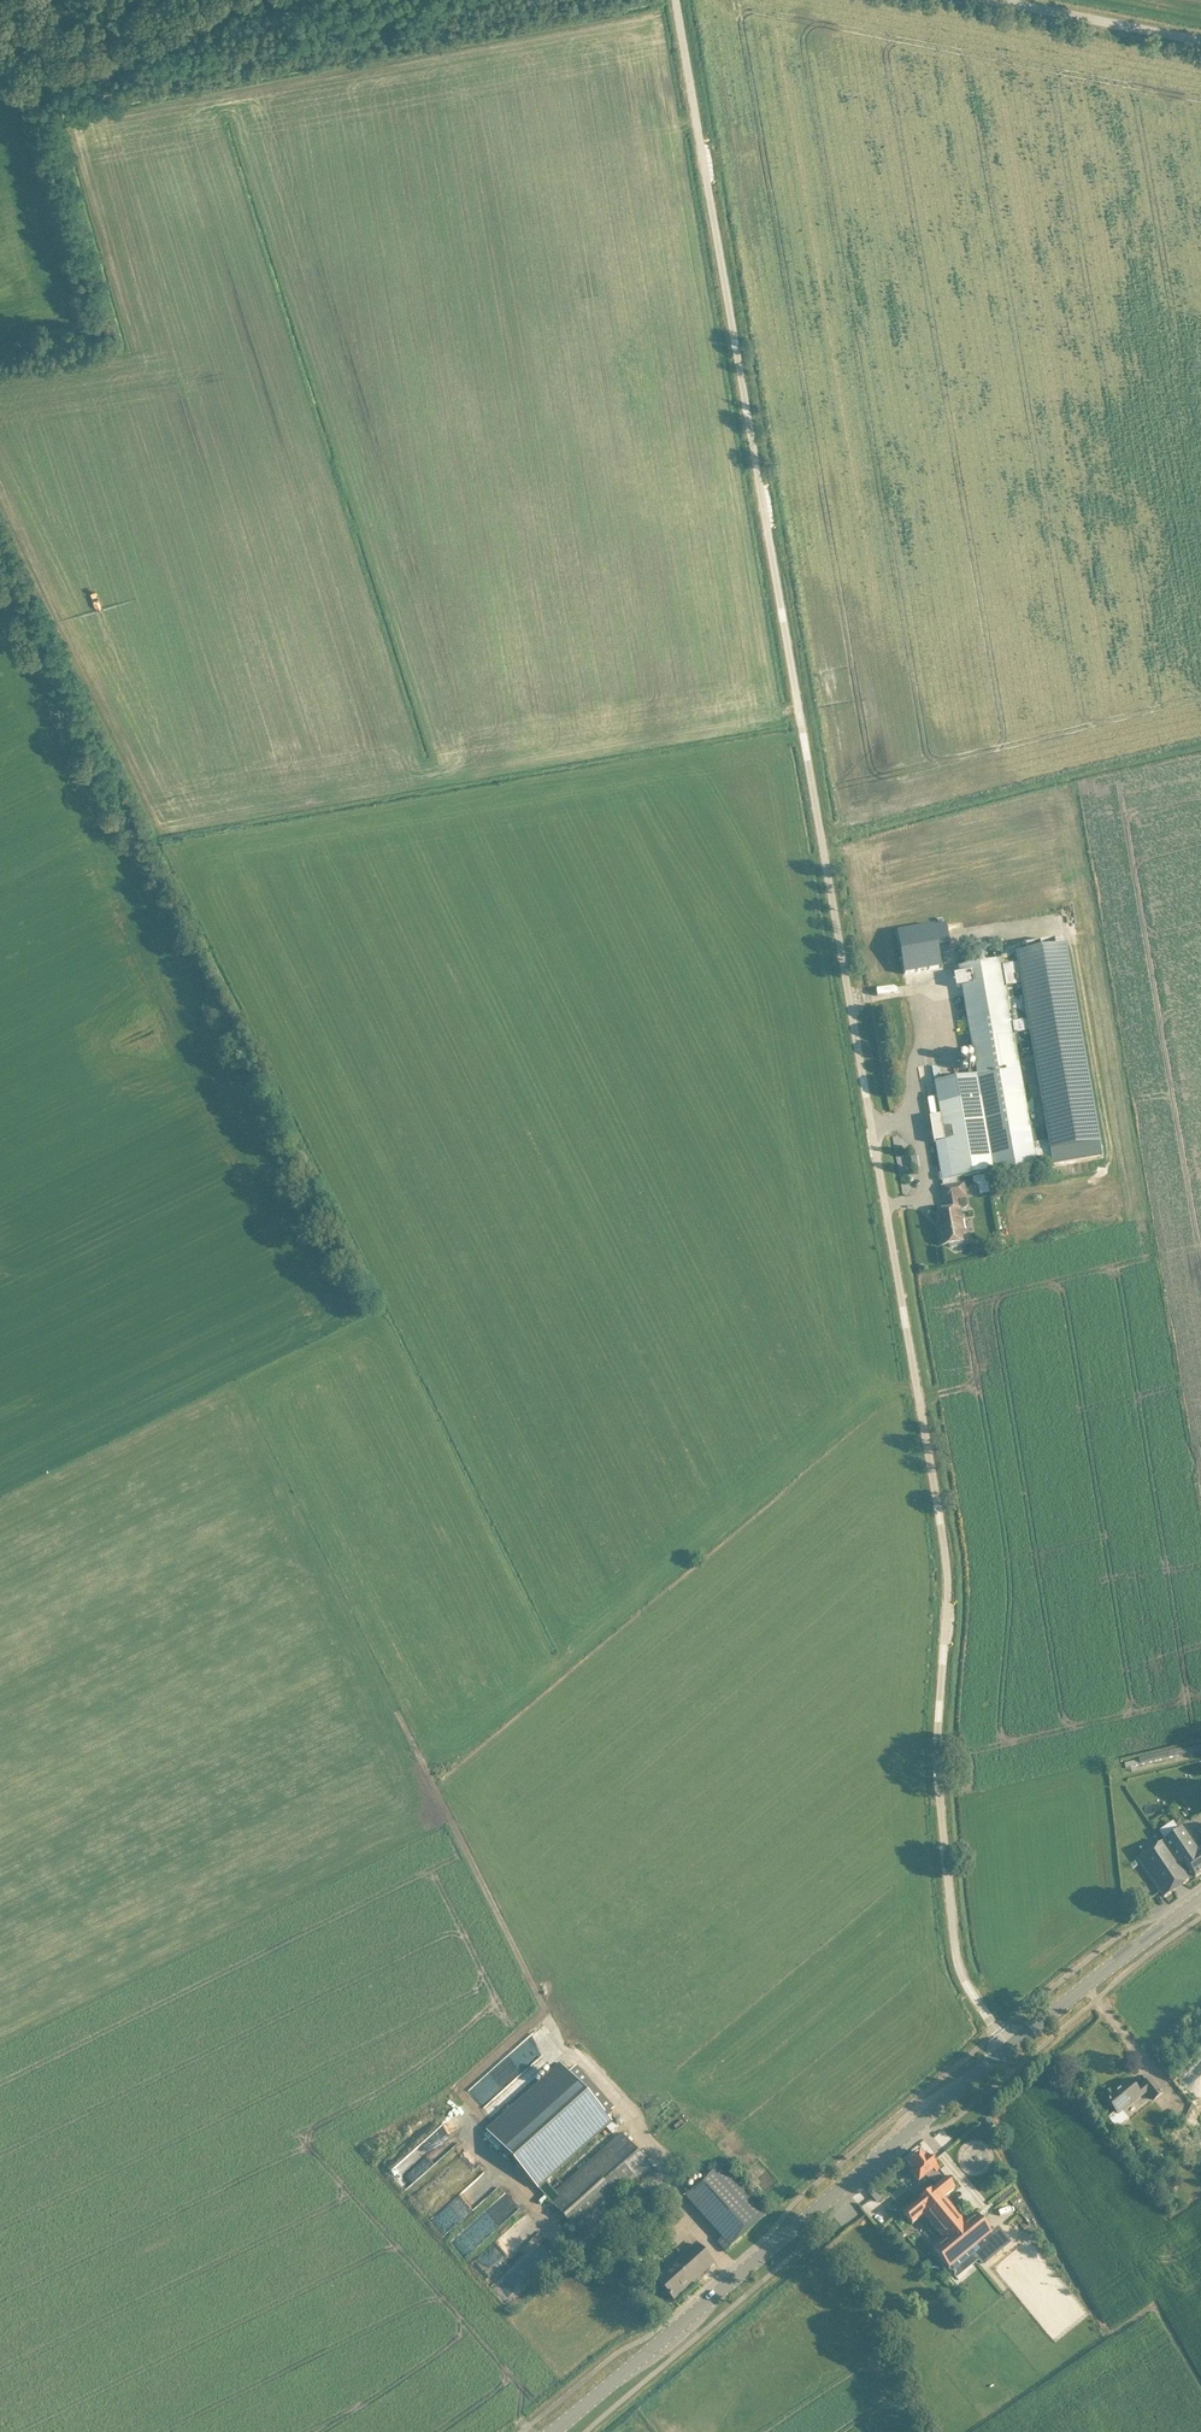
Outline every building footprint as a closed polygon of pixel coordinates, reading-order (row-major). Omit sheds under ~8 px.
[(910,931),(897,933),(897,934),(904,975),(941,969),(938,952),(934,927),(910,931)] [(1019,954),(1001,957),(1033,1145),(1038,1144),(1042,1164),(1052,1162),(1053,1165),(1056,1164),(1102,1156),(1100,1144),(1101,1144),(1066,946),(1055,948),(1054,942),(1025,947),(1026,953),(1019,954)] [(940,1117),(929,1118),(934,1144),(935,1144),(940,1174),(939,1174),(940,1181),(943,1181),(944,1187),(942,1187),(945,1202),(946,1201),(948,1211),(938,1213),(942,1234),(939,1234),(941,1246),(949,1245),(950,1247),(952,1248),(956,1247),(958,1245),(958,1243),(963,1242),(961,1231),(964,1231),(960,1210),(960,1209),(959,1209),(958,1199),(966,1198),(963,1178),(993,1172),(1037,1165),(1042,1164),(1038,1144),(1033,1145),(1001,957),(1000,957),(1000,955),(991,956),(991,958),(991,962),(957,968),(959,975),(954,976),(956,988),(961,988),(975,1070),(968,1072),(969,1077),(934,1083),(940,1117)] [(986,1176),(973,1179),(974,1184),(979,1187),(980,1195),(989,1193),(986,1176)] [(1125,1764),(1125,1767),(1126,1768),(1140,1765),(1140,1766),(1141,1766),(1145,1765),(1159,1761),(1164,1760),(1183,1755),(1185,1760),(1189,1759),(1188,1754),(1189,1754),(1200,1751),(1200,1754),(1200,1755),(1200,1745),(1182,1750),(1181,1749),(1169,1752),(1158,1755),(1139,1760),(1139,1761),(1125,1764)] [(1200,1873),(1200,1849),(1198,1851),(1183,1828),(1162,1842),(1178,1865),(1184,1861),(1195,1877),(1200,1873)] [(1189,1881),(1178,1865),(1162,1842),(1138,1859),(1164,1898),(1189,1881)] [(1175,2073),(1197,2101),(1200,2098),(1200,2052),(1175,2073)] [(485,2130),(520,2169),(547,2199),(580,2237),(654,2170),(621,2133),(555,2192),(547,2183),(606,2129),(613,2123),(560,2064),(485,2130)] [(1111,2091),(1104,2096),(1107,2099),(1106,2100),(1114,2109),(1116,2112),(1107,2119),(1116,2130),(1129,2120),(1123,2112),(1146,2093),(1153,2101),(1163,2093),(1159,2089),(1152,2080),(1143,2087),(1144,2088),(1138,2092),(1129,2081),(1113,2094),(1111,2091)] [(613,2123),(606,2129),(611,2134),(617,2128),(613,2123)] [(932,2180),(937,2187),(938,2187),(947,2180),(929,2158),(926,2160),(920,2152),(905,2165),(919,2182),(926,2177),(930,2181),(932,2180)] [(453,2167),(458,2173),(444,2186),(451,2193),(441,2202),(445,2206),(485,2172),(479,2165),(476,2167),(466,2156),(453,2167)] [(684,2197),(721,2238),(717,2242),(726,2252),(766,2216),(732,2179),(720,2165),(684,2197)] [(916,2204),(904,2214),(911,2224),(913,2225),(924,2216),(943,2240),(932,2249),(941,2259),(948,2268),(970,2250),(979,2261),(983,2266),(987,2262),(994,2256),(1009,2243),(997,2228),(991,2233),(984,2224),(975,2214),(964,2224),(944,2198),(955,2189),(947,2180),(938,2187),(937,2187),(916,2204)] [(1022,2214),(1018,2218),(1026,2227),(1030,2224),(1022,2214)] [(657,2281),(674,2299),(713,2263),(697,2245),(657,2281)]
